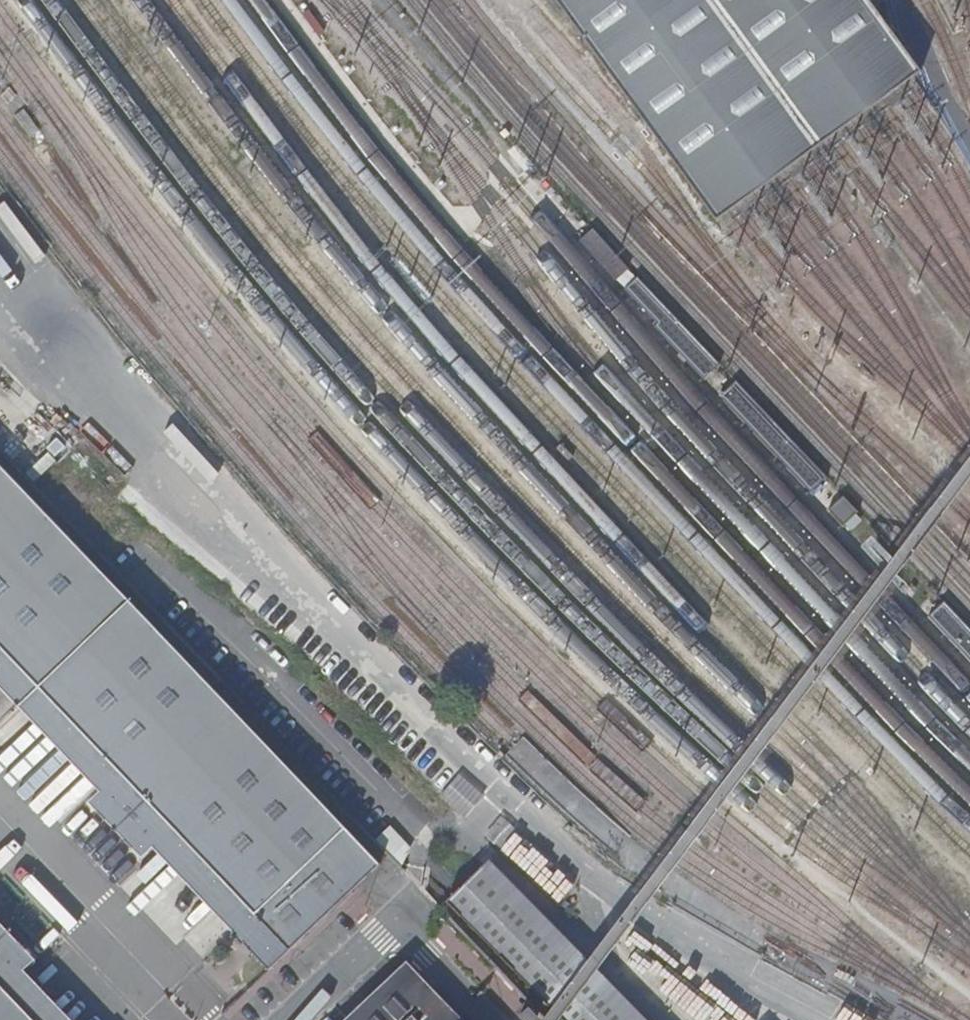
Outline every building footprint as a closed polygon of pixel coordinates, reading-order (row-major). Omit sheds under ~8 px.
[(914,67),(864,0),(555,0),(712,215),(914,67)] [(587,232),(573,244),(610,285),(623,274),(587,232)] [(714,368),(631,281),(619,293),(652,328),(647,331),(698,385),(714,368)] [(821,482),(729,386),(713,401),(805,497),(821,482)] [(100,791),(96,795),(106,806),(100,812),(135,847),(142,842),(151,852),(156,848),(235,931),(233,934),(245,946),(248,944),(271,969),(273,967),(348,895),(382,864),(0,463),(0,687),(100,791)] [(837,501),(822,515),(838,532),(853,518),(837,501)] [(923,622),(969,672),(969,640),(939,607),(923,622)] [(89,801),(100,812),(106,806),(96,795),(89,801)] [(144,858),(151,852),(142,842),(135,847),(144,858)] [(554,925),(545,916),(538,923),(547,933),(554,925)] [(29,970),(32,968),(23,958),(30,949),(0,919),(0,1019),(76,1019),(29,970)] [(23,958),(32,968),(39,959),(30,949),(23,958)] [(409,962),(350,1019),(464,1019),(409,962)] [(578,966),(547,1005),(562,1019),(632,1019),(578,966)]
